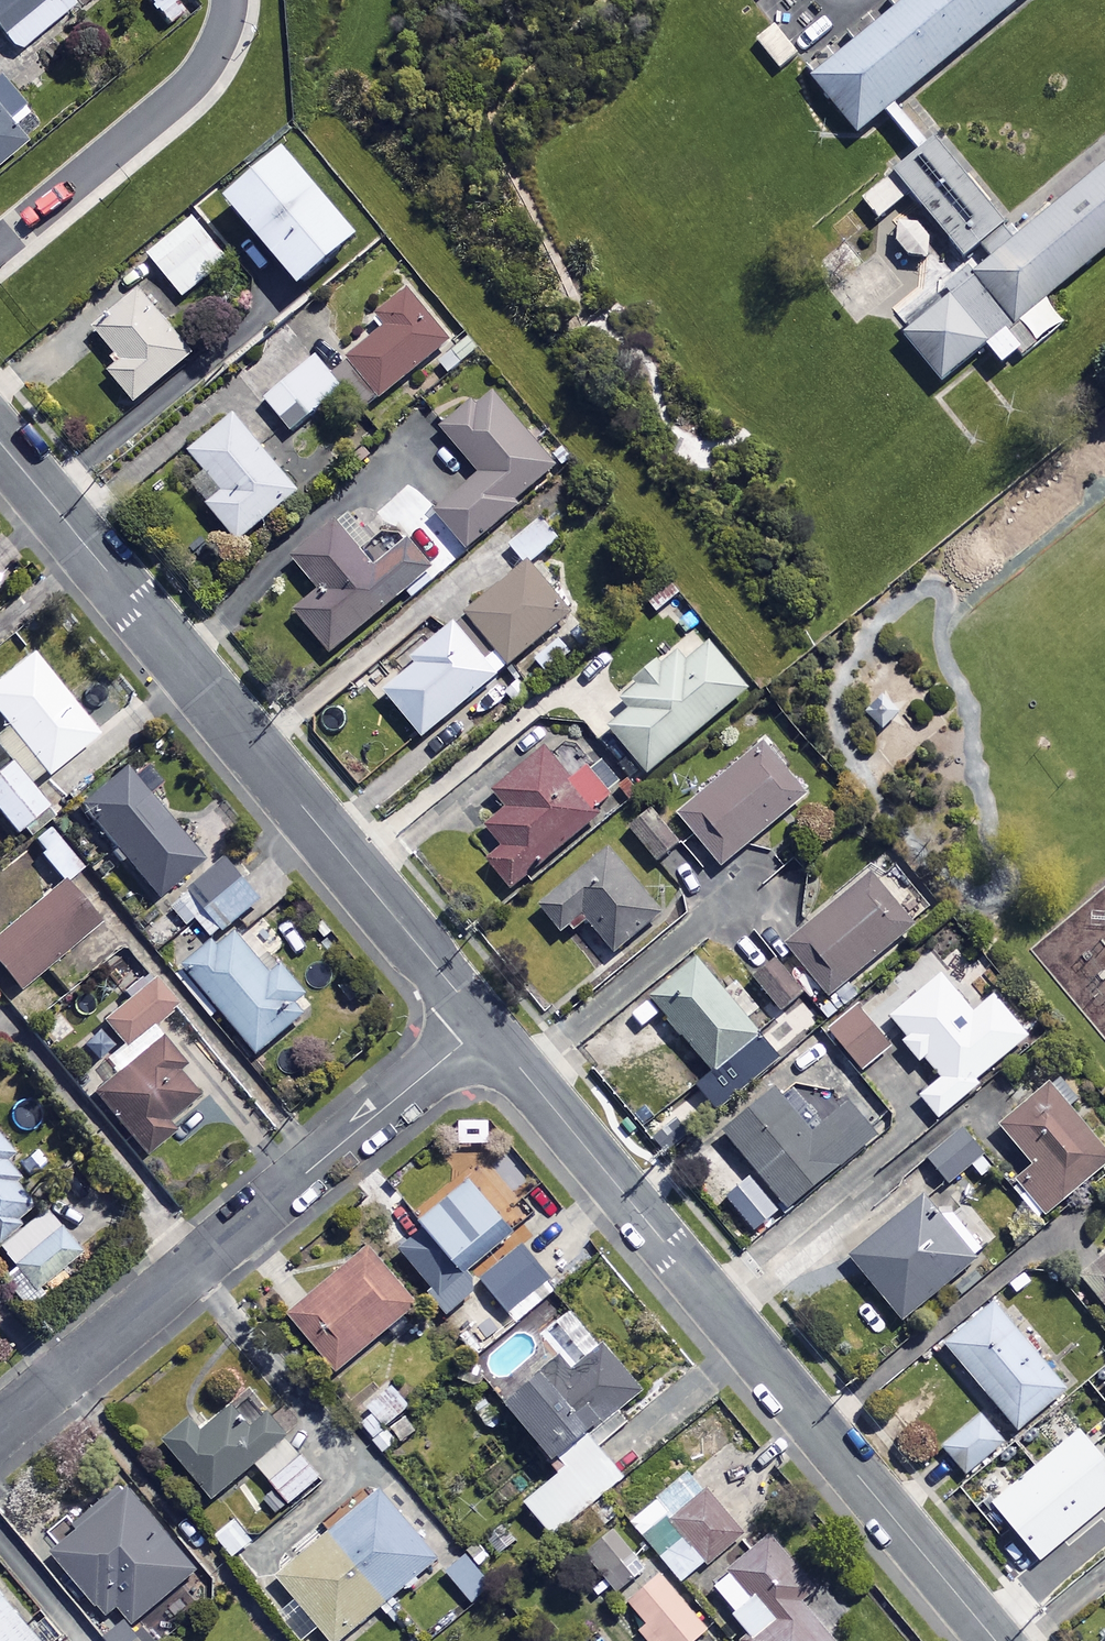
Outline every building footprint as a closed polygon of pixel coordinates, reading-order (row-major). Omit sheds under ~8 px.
[(21,57),(76,5),(71,0),(0,0),(0,35),(21,57)] [(168,29),(183,15),(171,0),(142,0),(168,29)] [(855,138),(1022,0),(906,0),(808,81),(855,138)] [(801,57),(777,27),(759,42),(783,72),(801,57)] [(25,147),(8,127),(27,111),(2,82),(0,83),(0,168),(25,147)] [(940,391),(1104,254),(1104,160),(1013,237),(932,141),(884,181),(961,274),(891,332),(940,391)] [(365,245),(292,159),(234,208),(308,294),(365,245)] [(231,264),(197,220),(151,257),(186,301),(231,264)] [(461,340),(420,288),(384,317),(393,329),(354,361),(386,400),(461,340)] [(197,358),(144,295),(99,332),(126,364),(113,375),(139,406),(197,358)] [(346,393),(319,361),(268,401),(284,422),(303,407),(313,419),(346,393)] [(563,473),(493,389),(445,430),(481,474),(436,512),(469,551),(563,473)] [(301,495),(238,419),(194,455),(228,496),(212,509),(241,544),(301,495)] [(369,536),(353,517),(298,563),(325,595),(300,616),(334,656),(434,572),(412,545),(378,574),(356,547),(369,536)] [(542,521),(511,545),(527,567),(559,543),(542,521)] [(463,623),(505,674),(571,619),(528,568),(463,623)] [(505,674),(463,623),(417,662),(422,668),(389,695),(427,740),(505,674)] [(752,693),(714,648),(689,668),(677,653),(622,699),(633,712),(612,729),(652,777),(752,693)] [(34,660),(0,687),(0,718),(9,729),(0,736),(0,750),(33,791),(98,740),(34,660)] [(618,804),(564,740),(498,795),(512,812),(491,830),(508,849),(491,863),(515,891),(618,804)] [(808,797),(768,748),(683,818),(723,867),(808,797)] [(14,769),(0,780),(0,815),(18,837),(49,812),(14,769)] [(207,864),(129,769),(82,807),(160,903),(207,864)] [(682,846),(658,815),(636,833),(660,864),(682,846)] [(53,833),(35,847),(66,885),(84,870),(53,833)] [(667,918),(613,853),(545,911),(567,937),(588,920),(620,958),(667,918)] [(200,921),(218,943),(266,903),(231,862),(175,908),(192,928),(200,921)] [(921,927),(874,874),(789,948),(836,1001),(921,927)] [(66,885),(0,943),(0,969),(22,993),(100,925),(66,885)] [(233,933),(189,970),(261,1057),(306,1020),(299,1012),(313,999),(282,961),(267,973),(233,933)] [(765,1040),(700,962),(655,1000),(720,1078),(765,1040)] [(806,998),(781,966),(758,983),(783,1016),(806,998)] [(977,1017),(944,978),(895,1019),(946,1080),(924,1098),(942,1120),(982,1088),(978,1083),(1031,1040),(998,1000),(977,1017)] [(173,1008),(150,984),(104,1027),(127,1051),(173,1008)] [(891,1047),(862,1011),(834,1033),(864,1069),(891,1047)] [(187,1070),(164,1042),(97,1096),(150,1161),(181,1135),(172,1124),(200,1101),(179,1077),(187,1070)] [(822,1130),(788,1088),(730,1135),(793,1213),(881,1141),(852,1106),(822,1130)] [(1053,1089),(1004,1130),(1037,1169),(1019,1184),(1047,1218),(1104,1169),(1104,1151),(1053,1089)] [(492,1124),(462,1125),(463,1147),(493,1146),(492,1124)] [(988,1158),(966,1131),(931,1160),(953,1186),(988,1158)] [(38,1208),(4,1166),(16,1156),(0,1136),(0,1240),(38,1208)] [(781,1216),(756,1184),(734,1202),(759,1234),(781,1216)] [(513,1231),(479,1191),(403,1255),(436,1295),(513,1231)] [(931,1194),(854,1259),(906,1322),(984,1257),(931,1194)] [(83,1256),(63,1231),(2,1282),(22,1306),(83,1256)] [(482,1267),(491,1277),(482,1284),(519,1326),(559,1292),(522,1249),(518,1253),(510,1244),(482,1267)] [(422,1308),(374,1250),(293,1317),(341,1375),(422,1308)] [(1085,1279),(1104,1303),(1104,1263),(1085,1279)] [(1069,1393),(997,1307),(950,1346),(1022,1432),(1069,1393)] [(643,1392),(608,1352),(580,1376),(571,1365),(517,1411),(564,1467),(584,1450),(580,1446),(643,1392)] [(389,1432),(414,1409),(389,1381),(351,1416),(386,1454),(399,1443),(389,1432)] [(294,1438),(257,1393),(208,1433),(197,1420),(169,1443),(218,1502),(261,1467),(292,1505),(322,1480),(291,1441),(294,1438)] [(1008,1447),(979,1415),(944,1446),(973,1478),(1008,1447)] [(1079,1428),(991,1502),(1042,1562),(1104,1509),(1104,1458),(1079,1428)] [(626,1483),(601,1450),(530,1504),(555,1537),(626,1483)] [(745,1535),(692,1473),(634,1524),(687,1585),(745,1535)] [(130,1488),(54,1554),(117,1625),(105,1635),(110,1640),(153,1640),(140,1625),(202,1571),(130,1488)] [(335,1537),(389,1603),(441,1561),(386,1494),(335,1537)] [(520,1544),(503,1525),(485,1540),(501,1560),(520,1544)] [(335,1537),(283,1579),(334,1640),(343,1640),(389,1603),(335,1537)] [(776,1539),(718,1588),(762,1640),(839,1640),(809,1606),(831,1587),(810,1563),(803,1570),(776,1539)] [(493,1590),(474,1559),(452,1572),(471,1604),(493,1590)] [(646,1622),(638,1628),(648,1640),(698,1640),(714,1628),(667,1572),(630,1602),(646,1622)] [(0,1591),(0,1640),(42,1640),(0,1591)]
